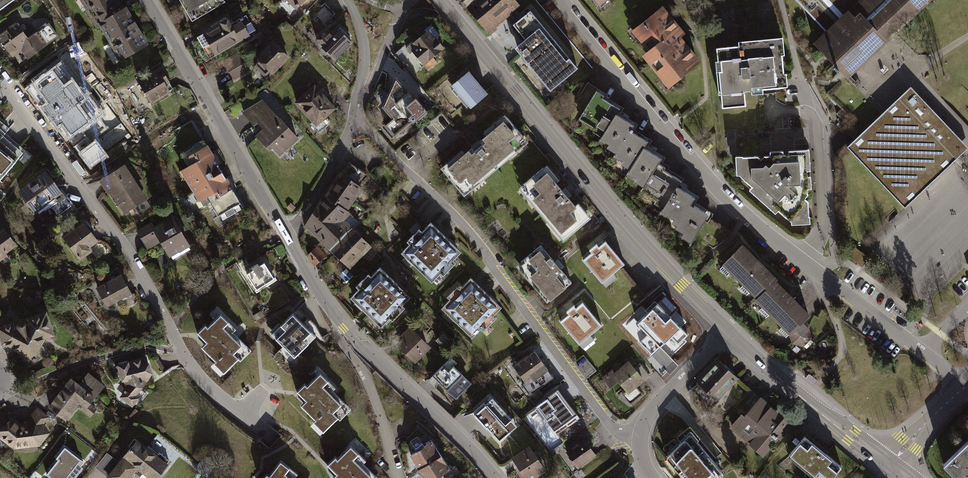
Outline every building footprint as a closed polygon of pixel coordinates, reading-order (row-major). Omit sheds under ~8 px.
[(12,0),(0,0),(0,9),(12,0)] [(95,26),(99,25),(121,58),(148,43),(127,5),(123,7),(119,0),(81,0),(95,26)] [(192,20),(227,1),(226,0),(181,0),(192,20)] [(297,9),(305,0),(288,0),(297,9)] [(514,0),(476,0),(475,0),(464,0),(461,3),(488,34),(520,7),(514,0)] [(820,29),(811,39),(823,52),(840,72),(845,78),(847,76),(850,74),(880,46),(893,34),(928,0),(793,0),(820,29)] [(664,7),(632,33),(649,53),(643,58),(670,91),(703,64),(683,39),(687,35),(664,7)] [(579,71),(531,13),(513,27),(526,42),(515,50),(551,94),(579,71)] [(204,33),(197,37),(210,58),(256,30),(246,15),(233,23),(228,16),(203,31),(204,33)] [(0,33),(0,40),(13,57),(21,51),(28,60),(47,45),(36,30),(28,36),(15,20),(0,33)] [(323,31),(315,39),(336,59),(353,41),(337,24),(326,34),(323,31)] [(428,30),(406,48),(410,54),(414,51),(424,64),(446,47),(437,36),(435,37),(428,30)] [(273,39),(255,57),(258,59),(253,64),(267,77),(271,72),(274,74),(290,55),(273,39)] [(741,49),(719,51),(724,111),(748,109),(747,94),(754,94),(755,98),(766,97),(766,93),(791,90),(790,77),(788,77),(786,59),(788,58),(787,40),(741,44),(741,49)] [(238,52),(223,61),(234,80),(249,71),(238,52)] [(48,65),(29,80),(46,101),(55,94),(53,92),(63,84),(48,65)] [(162,67),(139,81),(152,103),(175,88),(162,67)] [(470,69),(452,83),(472,107),(490,92),(470,69)] [(398,82),(383,96),(396,112),(416,95),(407,85),(404,87),(398,82)] [(608,94),(587,82),(581,92),(588,97),(577,116),(593,126),(591,129),(599,134),(598,137),(603,140),(603,139),(607,141),(606,144),(615,150),(612,154),(617,157),(618,156),(621,158),(619,161),(627,166),(625,171),(631,174),(631,173),(634,175),(632,178),(642,184),(639,188),(655,197),(653,201),(661,206),(659,210),(665,214),(666,212),(673,216),(670,220),(675,223),(674,225),(683,231),(681,234),(690,240),(693,236),(713,248),(727,240),(732,231),(708,217),(712,210),(705,206),(704,207),(695,201),(699,196),(679,184),(683,178),(667,168),(669,165),(663,161),(666,156),(648,146),(652,139),(634,129),(638,123),(621,112),(624,107),(606,96),(608,94)] [(315,83),(294,101),(319,129),(330,121),(326,116),(336,107),(315,83)] [(903,208),(967,147),(911,87),(855,138),(846,146),(848,148),(903,208)] [(852,112),(860,105),(853,98),(845,105),(852,112)] [(262,99),(242,112),(253,124),(257,122),(263,128),(256,135),(269,149),(272,147),(280,155),(299,137),(262,99)] [(98,102),(69,124),(81,139),(73,147),(83,161),(100,149),(95,143),(116,127),(98,102)] [(463,149),(442,167),(463,194),(529,141),(506,112),(484,131),(486,135),(466,152),(463,149)] [(0,131),(0,179),(23,150),(0,131)] [(205,139),(180,151),(188,164),(179,170),(192,192),(224,174),(205,139)] [(742,152),(734,153),(736,172),(738,172),(751,183),(748,186),(775,210),(777,206),(791,218),(791,222),(810,221),(810,213),(809,213),(808,198),(804,195),(808,191),(808,186),(811,185),(811,172),(807,173),(806,167),(810,167),(809,145),(788,146),(788,149),(782,150),(782,146),(769,147),(769,151),(764,152),(760,155),(757,152),(742,153),(742,152)] [(147,198),(125,163),(98,180),(109,195),(111,192),(124,213),(147,198)] [(548,164),(520,188),(565,241),(593,216),(580,201),(577,203),(558,181),(560,178),(548,164)] [(46,170),(17,189),(34,211),(50,202),(58,213),(71,205),(46,170)] [(325,194),(336,202),(339,202),(348,210),(364,187),(342,170),(325,194)] [(224,174),(192,192),(198,202),(208,196),(219,215),(220,213),(223,219),(244,208),(224,174)] [(336,202),(325,194),(324,193),(317,205),(320,208),(323,219),(338,222),(345,219),(351,212),(348,210),(339,202),(336,202)] [(320,208),(317,205),(305,225),(331,251),(352,227),(345,219),(338,222),(323,219),(320,208)] [(152,222),(137,231),(148,249),(160,242),(169,257),(190,246),(173,215),(154,226),(152,222)] [(410,242),(402,251),(433,281),(442,271),(447,276),(460,263),(455,259),(464,249),(432,220),(423,229),(421,227),(408,240),(410,242)] [(83,221),(63,237),(80,260),(93,251),(90,247),(99,242),(83,221)] [(4,227),(0,229),(0,259),(18,246),(4,227)] [(372,246),(352,227),(331,251),(350,269),(372,246)] [(592,253),(582,260),(602,283),(624,264),(606,242),(599,247),(597,244),(589,250),(592,253)] [(778,277),(742,242),(721,263),(756,297),(754,298),(789,333),(802,320),(810,312),(776,279),(778,277)] [(541,244),(516,265),(548,303),(573,282),(541,244)] [(327,255),(318,245),(306,255),(311,260),(310,261),(315,265),(327,255)] [(251,271),(247,274),(257,289),(255,290),(257,293),(277,279),(276,277),(274,277),(265,262),(260,265),(258,262),(249,268),(251,271)] [(359,288),(351,297),(382,326),(391,317),(396,322),(408,309),(404,305),(412,295),(381,266),(372,275),(369,273),(356,286),(359,288)] [(124,272),(98,286),(109,307),(135,294),(124,272)] [(450,299),(442,308),(473,338),(482,329),(484,331),(497,318),(495,316),(503,306),(472,277),(463,286),(460,284),(447,297),(450,299)] [(659,300),(635,319),(652,341),(655,339),(659,335),(676,319),(659,300)] [(570,313),(561,321),(580,344),(603,325),(585,302),(578,308),(576,304),(568,310),(570,313)] [(0,329),(0,333),(3,346),(39,358),(56,333),(50,309),(0,329)] [(237,328),(221,311),(199,332),(208,341),(203,345),(217,360),(214,362),(224,373),(238,359),(240,361),(253,350),(234,330),(237,328)] [(316,336),(293,313),(272,333),(295,357),(316,336)] [(808,326),(802,320),(789,333),(792,343),(803,346),(812,338),(808,326)] [(404,337),(397,345),(416,363),(432,347),(411,325),(401,335),(404,337)] [(655,340),(646,350),(661,362),(677,346),(666,334),(662,337),(659,335),(655,339),(655,340)] [(534,349),(513,365),(526,382),(523,384),(531,395),(555,377),(534,349)] [(147,354),(116,364),(121,383),(119,387),(124,390),(120,396),(132,407),(146,390),(142,388),(153,373),(147,354)] [(452,356),(434,376),(458,397),(473,383),(454,365),(457,362),(452,356)] [(614,367),(603,378),(612,388),(619,381),(627,391),(624,394),(631,404),(643,394),(638,386),(646,380),(629,359),(617,370),(614,367)] [(718,360),(696,382),(716,402),(739,378),(718,360)] [(80,383),(71,377),(48,407),(66,420),(80,401),(94,413),(97,408),(91,403),(105,385),(88,371),(80,383)] [(336,387),(321,371),(308,384),(305,381),(296,390),(306,400),(302,404),(317,420),(315,421),(324,430),(339,416),(341,418),(351,408),(333,390),(336,387)] [(564,389),(547,402),(560,420),(577,407),(564,389)] [(740,415),(730,428),(764,457),(779,438),(781,440),(796,421),(782,410),(780,413),(761,396),(760,397),(751,389),(733,409),(740,415)] [(493,397),(475,415),(500,442),(518,425),(493,397)] [(0,430),(0,440),(14,449),(40,447),(50,433),(45,424),(50,416),(37,406),(27,419),(20,422),(11,416),(0,430)] [(412,439),(417,449),(428,444),(423,434),(412,439)] [(667,456),(667,457),(667,459),(683,477),(713,477),(721,472),(721,471),(721,470),(691,435),(690,434),(689,434),(667,456)] [(118,460),(108,453),(95,468),(108,477),(129,477),(137,467),(151,477),(155,477),(169,461),(137,436),(118,460)] [(789,457),(813,477),(834,477),(843,467),(805,436),(789,457)] [(586,438),(566,451),(578,468),(598,455),(586,438)] [(942,464),(957,477),(962,477),(965,476),(967,477),(967,438),(942,464)] [(434,441),(411,455),(418,469),(443,455),(434,441)] [(511,457),(526,477),(537,477),(548,471),(530,444),(511,457)] [(327,464),(336,473),(331,477),(379,477),(364,463),(367,460),(352,445),(338,459),(335,456),(327,464)] [(46,473),(53,477),(64,477),(80,458),(64,446),(56,456),(58,458),(46,473)] [(418,469),(420,473),(425,475),(426,477),(437,477),(452,469),(443,455),(418,469)] [(281,460),(270,473),(268,472),(263,477),(296,477),(293,476),(296,472),(281,460)]
